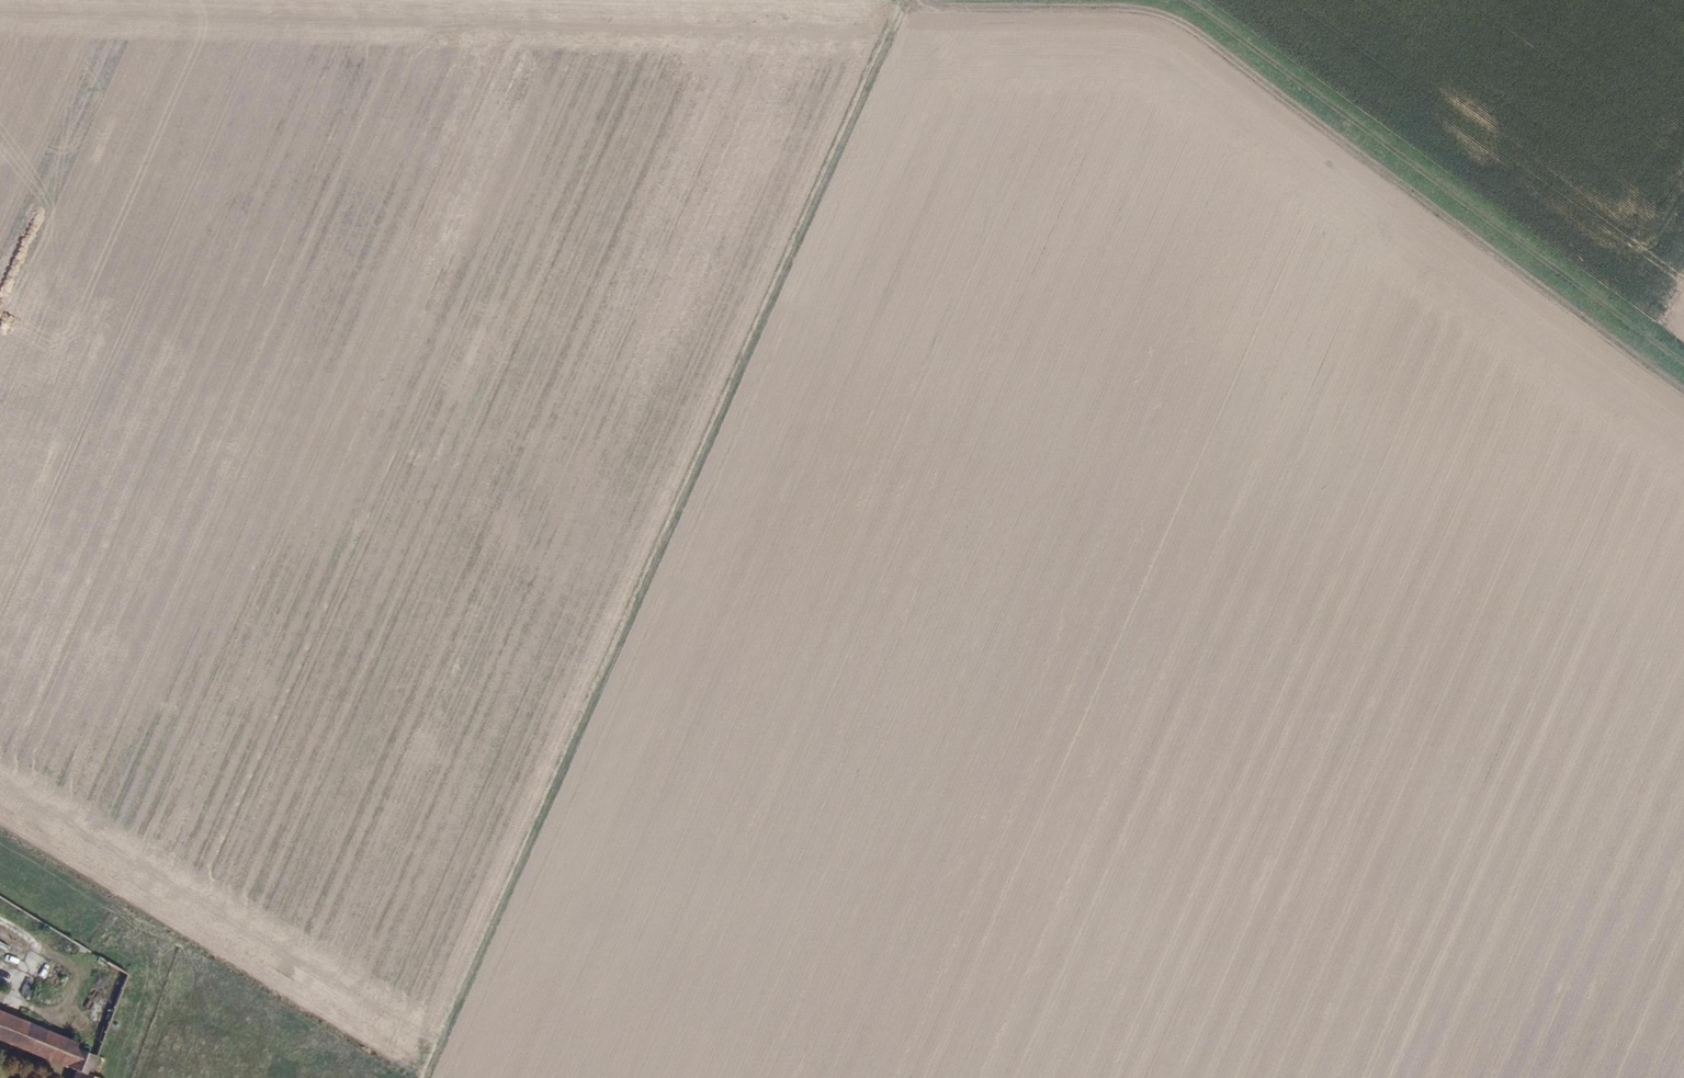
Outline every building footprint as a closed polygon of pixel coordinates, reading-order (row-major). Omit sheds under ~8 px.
[(78,974),(88,944),(18,903),(0,892),(0,928),(78,974)] [(76,1065),(71,1077),(108,1077),(94,1071),(120,999),(131,969),(111,957),(82,1039),(57,1030),(19,1015),(0,1008),(0,1036),(76,1065)] [(57,1030),(65,1010),(0,985),(0,1008),(19,1015),(57,1030)]
